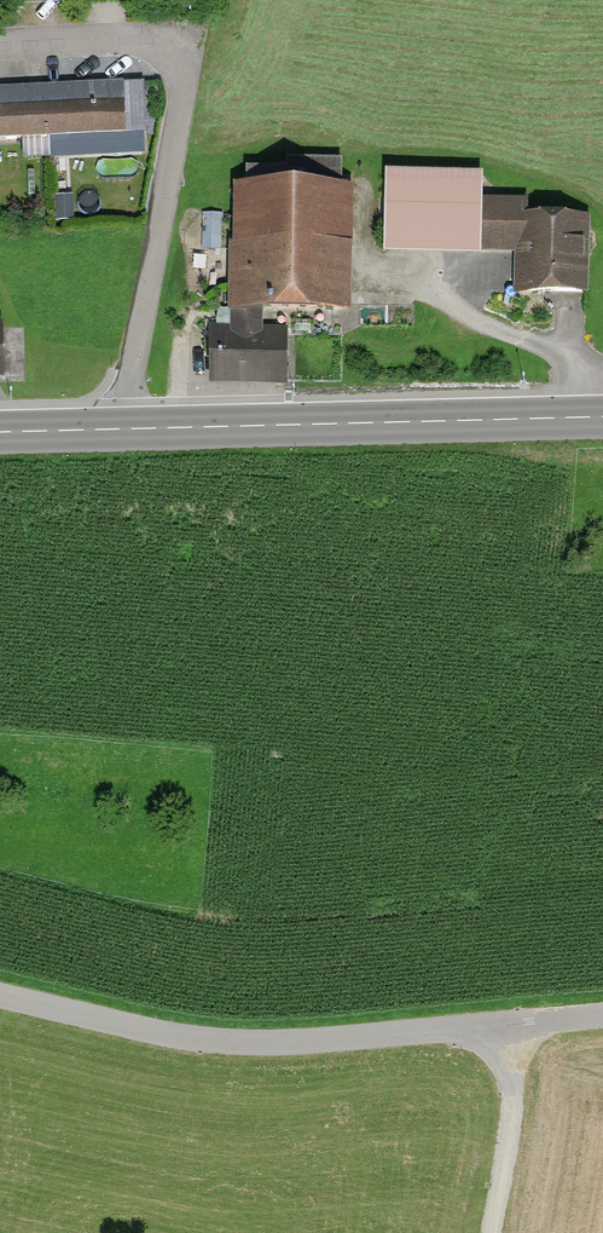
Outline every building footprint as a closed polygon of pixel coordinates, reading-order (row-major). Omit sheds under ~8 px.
[(124,80),(46,84),(49,139),(126,135),(124,80)] [(0,86),(0,141),(49,139),(46,84),(0,86)] [(482,173),(384,171),(382,256),(479,259),(479,254),(514,255),(513,301),(589,302),(591,216),(528,214),(528,197),(481,196),(482,173)] [(353,187),(233,185),(230,324),(209,323),(208,384),(287,386),(288,325),(261,325),(261,307),(350,309),(353,187)]
